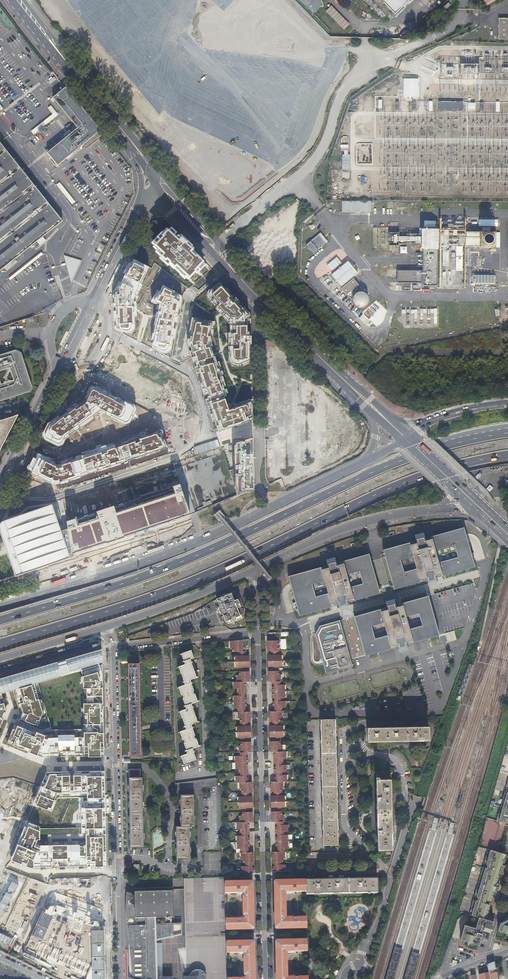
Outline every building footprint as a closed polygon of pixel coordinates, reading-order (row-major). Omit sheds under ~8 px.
[(313,13),(322,5),(323,7),(324,6),(322,0),(301,0),(313,13)] [(394,13),(408,0),(381,0),(394,13)] [(349,24),(331,5),(326,11),(344,29),(349,24)] [(498,17),(498,39),(507,39),(507,17),(498,17)] [(419,78),(403,77),(403,97),(418,98),(419,78)] [(98,132),(101,130),(66,87),(53,97),(78,128),(47,153),(58,165),(98,132)] [(241,101),(236,104),(241,110),(245,107),(241,101)] [(463,102),(439,101),(439,111),(462,111),(463,102)] [(210,136),(206,140),(211,145),(215,141),(210,136)] [(247,153),(254,149),(246,138),(243,140),(242,139),(239,141),(247,153)] [(63,222),(32,183),(0,142),(0,272),(63,222)] [(260,171),(267,168),(263,162),(258,164),(256,161),(255,162),(260,171)] [(71,198),(59,182),(57,184),(69,200),(71,198)] [(341,212),(378,212),(378,201),(341,201),(341,212)] [(423,270),(398,270),(397,282),(423,282),(423,285),(440,285),(441,249),(444,249),(447,247),(447,244),(460,244),(460,245),(462,245),(463,247),(493,247),(494,232),(463,232),(463,233),(460,233),(460,234),(447,234),(447,232),(444,229),(423,228),(422,249),(423,249),(423,270)] [(320,233),(305,245),(313,254),(328,242),(320,233)] [(168,234),(166,234),(164,236),(159,242),(158,243),(158,246),(159,249),(184,273),(187,274),(189,274),(192,273),(199,266),(199,264),(199,262),(198,259),(173,235),(172,234),(169,234),(168,234)] [(336,251),(331,255),(337,263),(342,259),(336,251)] [(68,266),(69,269),(72,280),(79,264),(77,263),(78,261),(70,258),(70,259),(66,257),(68,266)] [(330,272),(337,267),(329,258),(323,263),(330,272)] [(138,261),(132,259),(129,266),(115,294),(116,326),(118,326),(118,329),(127,331),(128,331),(130,330),(131,328),(131,325),(134,325),(134,312),(135,312),(134,308),(134,307),(134,300),(136,296),(135,295),(146,274),(144,273),(147,267),(137,262),(138,261)] [(445,271),(442,271),(441,284),(445,284),(445,287),(447,287),(447,284),(451,284),(451,271),(448,271),(448,279),(445,279),(445,271)] [(494,283),(494,274),(471,274),(471,284),(494,283)] [(358,284),(353,277),(341,287),(346,294),(358,284)] [(236,301),(219,282),(210,290),(209,292),(209,295),(208,296),(209,298),(223,313),(230,321),(231,320),(233,322),(233,333),(229,333),(229,338),(229,344),(229,356),(232,362),(233,363),(236,364),(238,365),(249,360),(249,331),(247,331),(247,324),(247,313),(236,301)] [(175,292),(164,286),(160,295),(158,294),(154,301),(161,304),(158,314),(159,314),(159,316),(159,319),(158,325),(157,324),(154,336),(156,336),(155,342),(157,343),(156,348),(163,351),(164,352),(165,352),(167,351),(168,350),(169,349),(169,348),(169,346),(172,347),(175,329),(174,329),(175,322),(176,322),(177,318),(176,317),(177,315),(178,315),(181,301),(180,299),(180,298),(179,297),(178,297),(178,296),(174,294),(175,292)] [(368,300),(368,299),(368,297),(367,296),(366,294),(366,293),(365,293),(363,292),(362,291),(360,291),(358,291),(357,292),(356,292),(355,293),(354,295),(353,296),(353,297),(353,299),(353,300),(353,302),(354,303),(355,304),(356,305),(358,306),(359,306),(361,306),(362,306),(364,305),(365,305),(366,304),(366,303),(367,302),(368,300)] [(437,308),(402,309),(402,313),(406,313),(406,323),(425,323),(425,324),(437,323),(437,308)] [(212,324),(194,320),(190,343),(193,357),(196,356),(201,368),(199,368),(206,391),(208,391),(215,413),(213,414),(219,431),(252,419),(253,405),(251,402),(232,408),(229,409),(222,390),(224,388),(222,377),(214,357),(213,358),(212,355),(209,347),(209,343),(212,324)] [(31,392),(33,388),(21,352),(16,350),(0,355),(0,371),(10,368),(14,380),(1,384),(0,382),(0,401),(31,392)] [(80,407),(78,405),(50,425),(43,437),(57,444),(60,444),(61,443),(61,442),(65,436),(90,418),(89,417),(98,410),(124,422),(126,422),(127,422),(129,421),(133,412),(134,410),(134,408),(133,406),(124,402),(124,403),(116,399),(116,398),(94,387),(92,388),(90,388),(87,394),(90,395),(86,403),(80,407)] [(18,415),(0,421),(0,450),(18,415)] [(27,471),(55,485),(168,448),(165,439),(162,440),(160,433),(158,434),(157,433),(146,437),(145,435),(128,441),(128,444),(116,448),(115,445),(106,448),(106,450),(97,453),(97,451),(82,456),(82,457),(58,465),(46,459),(46,458),(39,454),(36,459),(34,458),(27,471)] [(234,444),(234,469),(229,471),(237,495),(245,492),(245,489),(254,488),(254,440),(251,438),(234,444)] [(229,471),(182,490),(190,515),(237,495),(229,471)] [(190,515),(182,490),(180,484),(141,497),(141,500),(76,521),(75,519),(66,521),(68,529),(73,553),(190,515)] [(73,553),(68,529),(62,531),(53,505),(5,521),(23,574),(71,558),(70,554),(73,553)] [(436,584),(435,580),(439,579),(440,581),(466,574),(472,573),(475,568),(469,545),(467,535),(463,533),(453,535),(431,541),(429,542),(429,544),(425,545),(424,542),(418,544),(418,547),(415,548),(414,546),(388,553),(385,558),(394,589),(398,592),(425,585),(424,583),(428,582),(429,585),(436,584)] [(377,599),(380,594),(371,562),(366,559),(341,566),(341,568),(337,569),(336,565),(329,567),(330,571),(326,572),(325,570),(292,579),(290,583),(299,615),(304,618),(336,610),(335,607),(339,606),(340,610),(347,608),(346,604),(351,603),(351,605),(377,599)] [(243,605),(240,597),(237,598),(236,595),(235,591),(226,594),(224,593),(222,594),(221,596),(216,598),(216,599),(215,601),(216,604),(218,604),(219,606),(217,607),(218,608),(217,610),(218,612),(220,612),(220,614),(222,613),(222,615),(221,617),(222,619),(224,620),(224,621),(226,620),(227,623),(228,623),(230,622),(231,621),(231,620),(232,621),(233,620),(233,619),(234,619),(236,620),(242,618),(243,616),(242,614),(243,614),(242,612),(243,610),(242,608),(241,607),(240,606),(243,605)] [(406,646),(405,643),(409,642),(410,644),(431,638),(436,637),(439,633),(431,603),(429,602),(426,600),(400,608),(401,611),(397,612),(396,608),(389,610),(390,614),(386,615),(385,612),(359,619),(356,624),(364,653),(369,655),(395,648),(394,646),(398,645),(399,648),(406,646)] [(326,674),(337,671),(345,669),(353,667),(341,624),(320,630),(316,637),(316,638),(324,667),(326,674)] [(230,641),(230,648),(232,648),(232,651),(242,651),(242,640),(241,640),(232,640),(230,641)] [(272,868),(272,871),(285,871),(285,864),(281,864),(281,861),(283,861),(283,857),(284,857),(284,851),(284,847),(288,847),(287,834),(286,834),(286,830),(287,830),(287,824),(284,824),(284,821),(283,814),(281,814),(281,806),(284,806),(284,795),(281,795),(281,787),(283,787),(283,781),(286,780),(286,774),(284,774),(284,771),(286,771),(286,764),(282,764),(282,757),(286,757),(285,751),(282,751),(282,744),(280,744),(280,736),(283,736),(282,725),(279,725),(279,717),(281,717),(281,710),(281,707),(284,707),(284,700),(283,700),(283,697),(284,697),(284,684),(280,684),(280,681),(280,674),(278,674),(278,666),(281,666),(281,655),(278,655),(278,650),(279,650),(279,640),(267,640),(268,651),(268,652),(268,659),(268,664),(268,668),(268,671),(268,679),(268,681),(272,681),(273,711),(269,711),(269,712),(269,719),(269,725),(269,730),(269,733),(269,739),(270,744),(270,749),(270,751),(273,751),(274,781),(270,781),(270,787),(270,790),(271,793),(271,801),(271,806),(271,811),(271,816),(271,821),(275,821),(276,851),(272,851),(272,852),(272,855),(272,856),(272,861),(272,866),(272,867),(272,868)] [(0,679),(0,727),(3,720),(1,719),(4,713),(6,712),(1,694),(7,692),(13,691),(20,713),(7,743),(43,757),(104,756),(101,649),(3,678),(0,679)] [(196,724),(196,723),(197,723),(191,704),(197,702),(195,694),(193,694),(192,690),(193,690),(190,680),(196,677),(191,664),(191,663),(190,659),(194,658),(191,650),(181,653),(185,664),(179,666),(184,681),(185,685),(179,687),(181,695),(183,695),(184,698),(183,698),(183,699),(185,706),(185,707),(186,709),(179,712),(185,730),(180,732),(183,740),(184,740),(185,743),(184,743),(188,754),(181,756),(183,763),(195,759),(192,749),(198,747),(195,738),(195,739),(194,736),(195,736),(192,728),(192,725),(193,724),(194,724),(196,724)] [(249,655),(235,656),(235,667),(238,667),(249,667),(249,665),(249,659),(249,655)] [(140,754),(138,663),(127,664),(129,754),(140,754)] [(249,672),(249,671),(239,671),(239,675),(237,675),(237,681),(233,682),(234,688),(237,688),(237,695),(234,695),(234,708),(238,708),(238,718),(240,718),(240,722),(250,722),(250,719),(250,712),(250,711),(246,711),(246,681),(249,681),(249,679),(249,672)] [(335,732),(334,719),(321,719),(323,844),(337,843),(337,835),(338,835),(338,832),(336,832),(336,802),(338,802),(338,799),(336,799),(335,769),(337,769),(337,765),(335,765),(335,736),(336,736),(336,732),(335,732)] [(374,728),(368,728),(368,741),(429,740),(429,726),(416,727),(416,725),(413,725),(412,727),(397,727),(397,726),(394,726),(394,727),(377,728),(377,726),(374,726),(374,728)] [(250,727),(250,726),(240,726),(237,726),(237,738),(251,737),(250,730),(250,727)] [(251,745),(251,741),(240,742),(240,745),(239,745),(239,756),(235,756),(235,769),(239,769),(239,776),(236,776),(236,782),(239,782),(239,789),(241,789),(241,792),(252,792),(252,790),(252,788),(252,782),(248,782),(247,752),(251,752),(251,750),(251,747),(251,745)] [(143,846),(142,801),(142,777),(140,777),(140,769),(128,769),(128,793),(126,793),(127,797),(128,797),(129,803),(129,825),(127,825),(127,829),(129,829),(129,846),(143,846)] [(376,770),(378,848),(392,848),(390,770),(376,770)] [(39,827),(26,822),(11,860),(30,867),(106,866),(104,771),(46,772),(34,805),(51,811),(57,799),(81,798),(81,828),(39,829),(39,827)] [(216,778),(174,784),(175,791),(216,785),(216,781),(216,778)] [(498,820),(507,823),(507,787),(498,820)] [(6,814),(13,798),(0,793),(0,811),(6,814)] [(178,807),(178,812),(180,812),(180,826),(175,826),(176,840),(174,840),(174,845),(176,845),(176,858),(189,857),(189,826),(194,826),(193,794),(179,795),(180,807),(178,807)] [(252,801),(252,796),(242,796),(238,796),(239,808),(242,807),(252,807),(252,801)] [(252,814),(252,811),(242,812),(242,815),(240,815),(240,822),(237,822),(237,828),(240,828),(240,835),(237,835),(237,848),(241,848),(241,858),(243,858),(243,862),(244,862),(244,865),(241,865),(241,872),(249,872),(254,872),(254,868),(253,862),(253,856),(253,855),(253,853),(253,852),(253,851),(249,851),(249,821),(253,821),(252,814)] [(71,825),(73,818),(67,816),(65,823),(71,825)] [(506,853),(489,848),(470,913),(479,916),(476,926),(465,923),(461,937),(479,943),(481,936),(488,938),(494,920),(488,911),(506,853)] [(184,878),(185,974),(194,974),(194,973),(195,973),(196,973),(197,973),(198,973),(199,973),(200,973),(200,974),(206,974),(226,973),(226,971),(226,960),(226,953),(226,942),(225,930),(225,919),(225,912),(224,901),(224,893),(224,883),(224,877),(184,878)] [(306,891),(306,894),(377,892),(377,879),(361,879),(361,878),(357,878),(358,879),(338,880),(338,879),(335,879),(335,880),(318,881),(318,879),(315,879),(315,881),(306,881),(306,891)] [(306,891),(306,881),(305,881),(276,881),(275,882),(275,927),(277,928),(307,928),(306,917),(284,918),(284,915),(285,914),(285,896),(284,895),(284,892),(306,891)] [(251,882),(224,883),(224,893),(244,893),(244,896),(243,896),(242,898),(242,914),(244,915),(245,915),(245,917),(243,919),(225,919),(225,930),(252,929),(253,928),(252,883),(251,882)] [(134,890),(134,891),(134,895),(132,895),(128,894),(126,898),(126,902),(126,905),(126,915),(126,919),(130,950),(133,978),(154,978),(152,938),(181,934),(180,924),(172,925),(172,917),(173,917),(172,889),(134,890)] [(22,955),(42,965),(43,962),(39,959),(34,957),(42,940),(54,915),(55,915),(88,927),(89,927),(90,928),(90,930),(91,965),(91,967),(86,977),(85,978),(104,978),(102,912),(102,911),(101,910),(101,909),(100,908),(53,891),(52,892),(51,892),(50,892),(50,893),(22,955)] [(506,916),(505,920),(500,922),(498,929),(507,932),(507,917),(506,916)] [(91,965),(42,940),(34,957),(39,959),(41,955),(86,977),(91,967),(91,965)] [(308,977),(285,977),(285,975),(287,973),(287,955),(285,954),(285,951),(307,951),(307,940),(276,941),(276,942),(276,978),(308,978),(308,977)] [(254,964),(254,943),(252,941),(226,942),(226,953),(244,953),(245,953),(245,955),(244,955),(243,956),(244,975),(246,975),(246,978),(245,978),(232,978),(254,978),(254,964)] [(412,953),(404,978),(413,978),(420,955),(412,953)] [(487,965),(489,973),(490,978),(497,978),(494,962),(487,965)]
